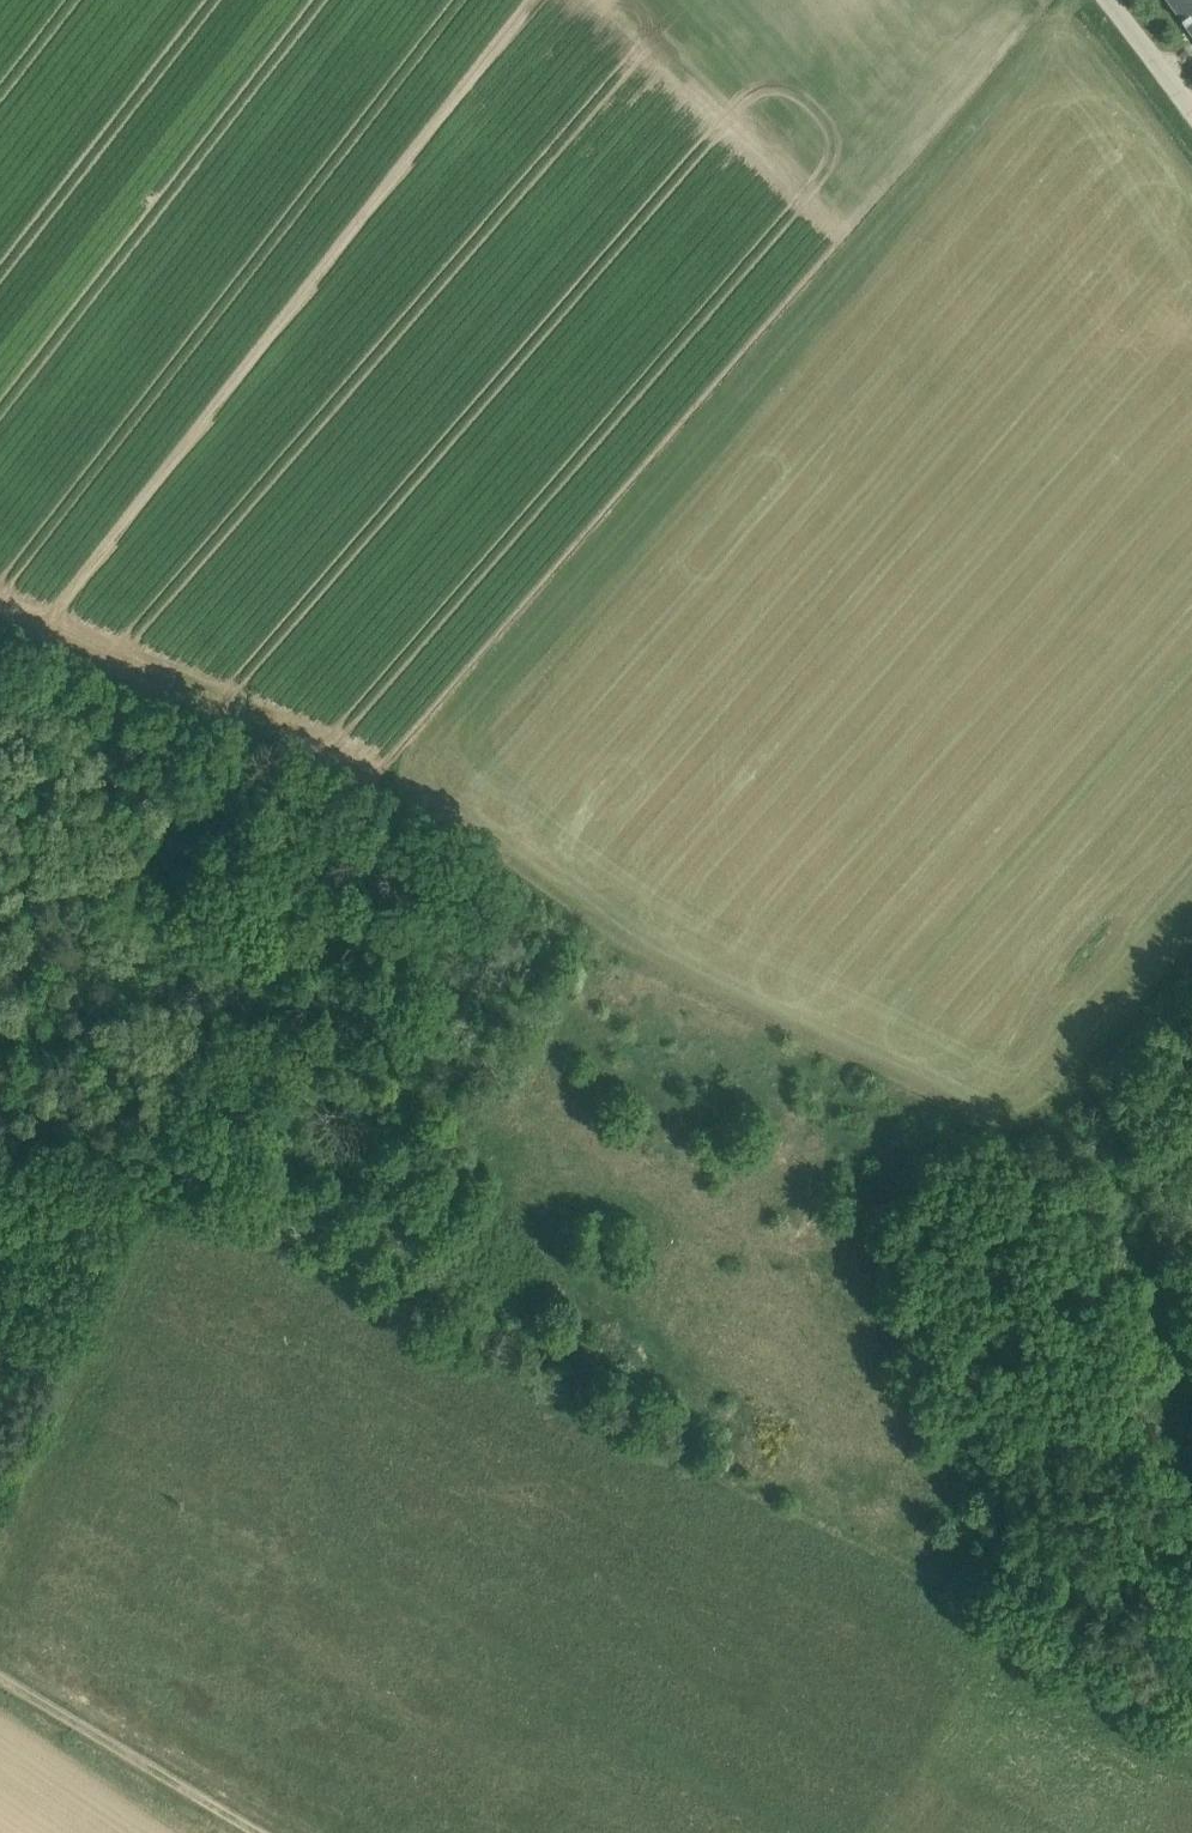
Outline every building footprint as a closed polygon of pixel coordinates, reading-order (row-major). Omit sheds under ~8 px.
[(1191,30),(1191,0),(1170,0),(1191,30)]
